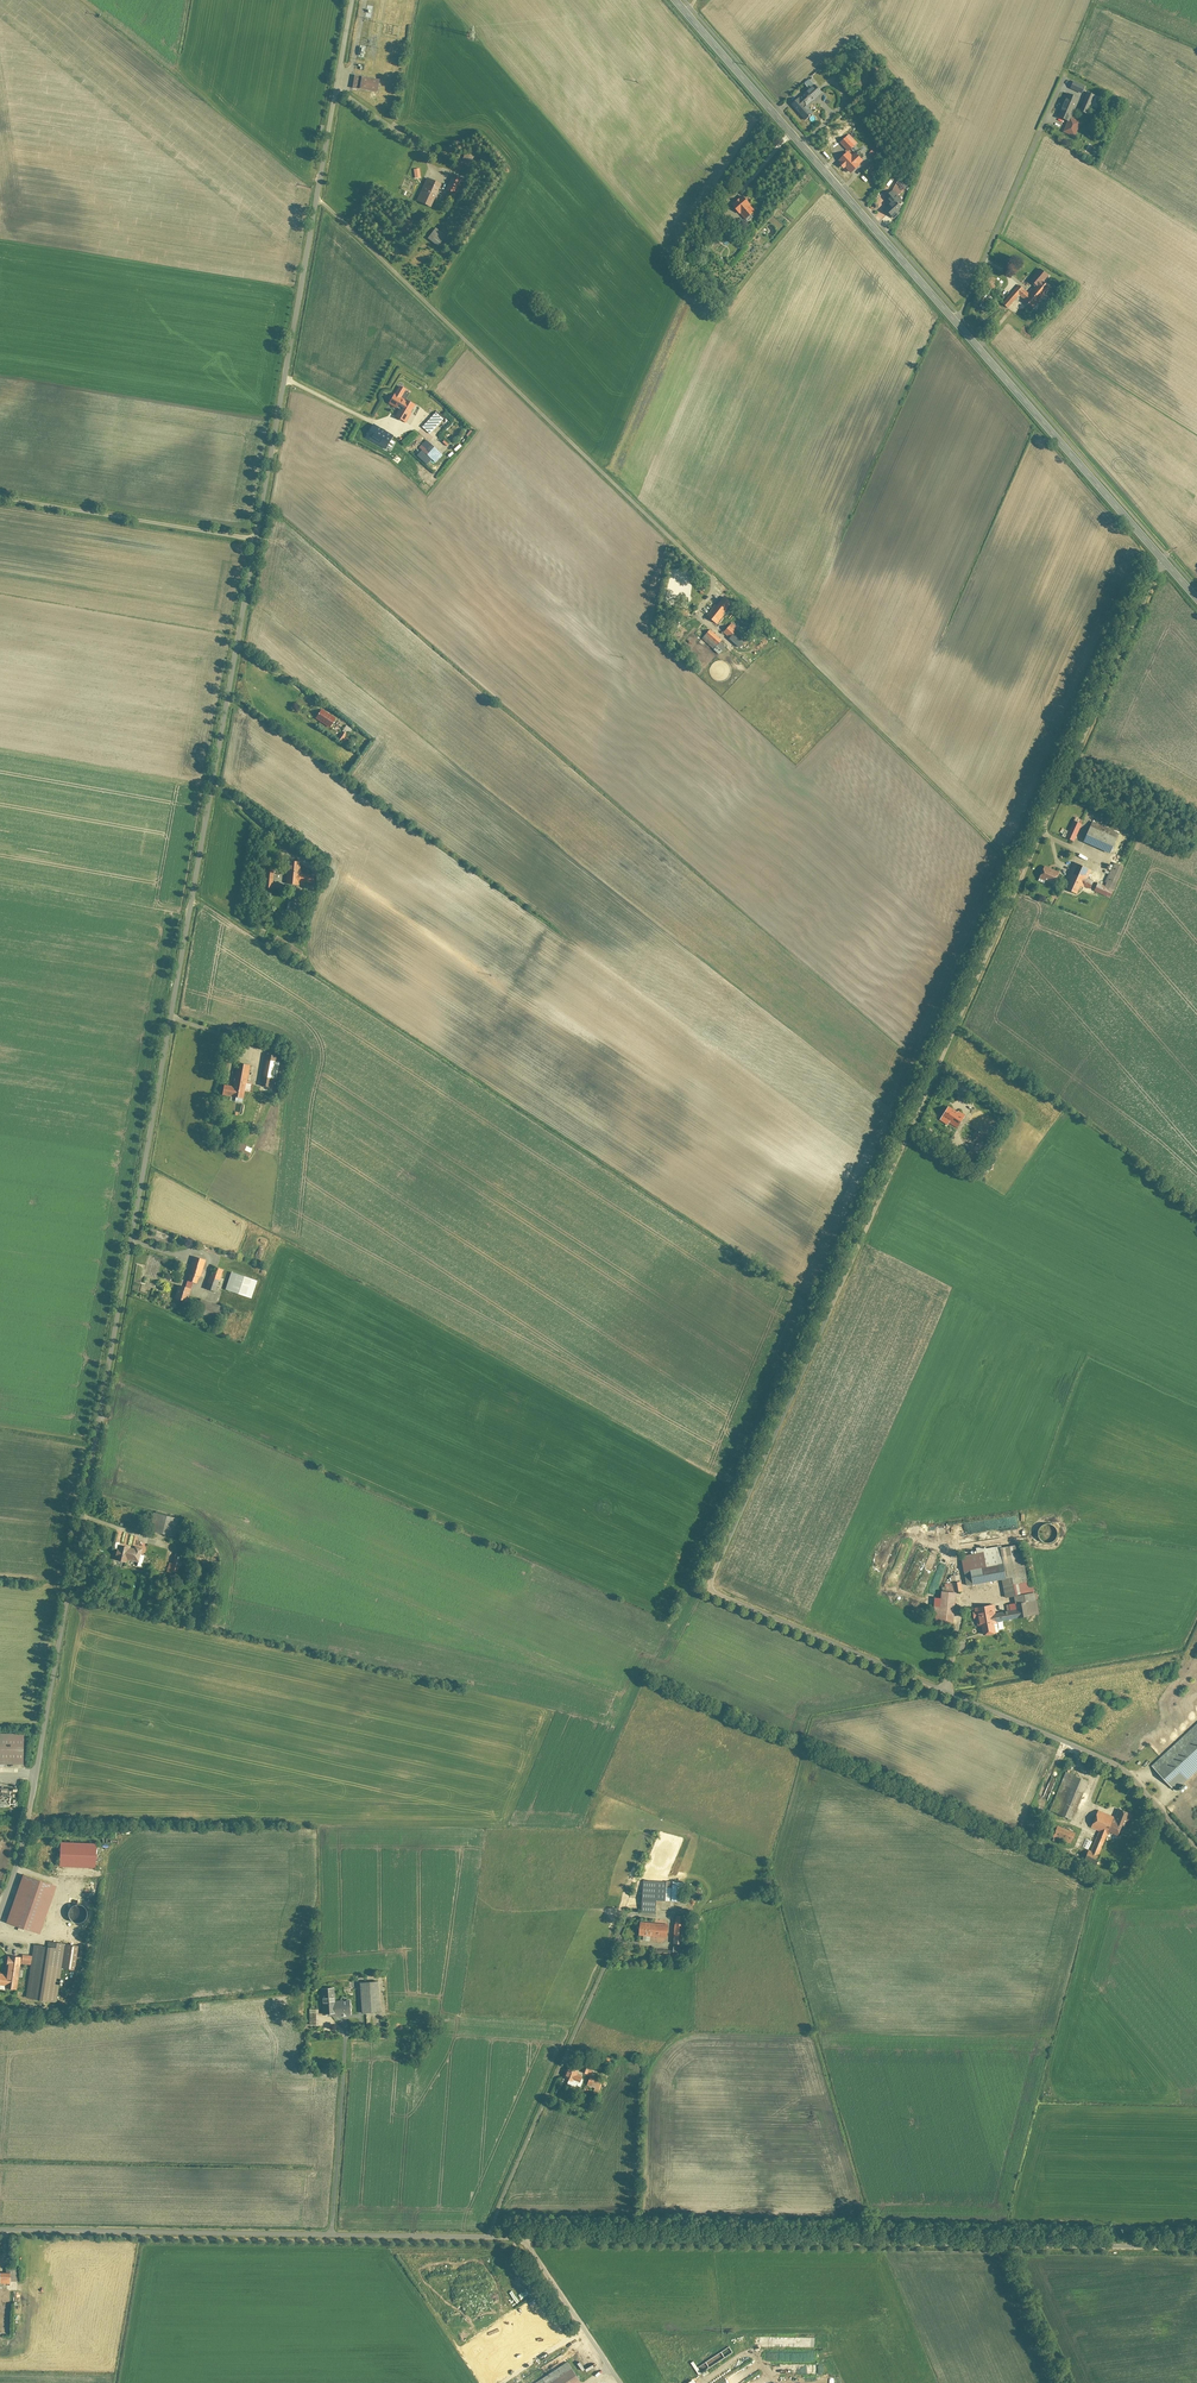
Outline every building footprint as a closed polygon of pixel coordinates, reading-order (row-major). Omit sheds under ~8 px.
[(357,76),(355,90),(381,95),(384,81),(357,76)] [(808,80),(803,85),(808,90),(813,85),(808,80)] [(1073,85),(1069,92),(1081,97),(1084,90),(1073,85)] [(799,99),(790,107),(804,122),(813,114),(806,107),(819,94),(813,88),(800,101),(799,99)] [(1087,94),(1079,112),(1087,116),(1095,97),(1087,94)] [(1066,96),(1057,118),(1068,123),(1064,133),(1074,138),(1080,124),(1070,120),(1078,100),(1066,96)] [(847,135),(840,143),(849,152),(856,144),(847,135)] [(873,150),(869,155),(875,160),(879,155),(873,150)] [(840,160),(842,163),(840,165),(843,168),(845,166),(851,172),(859,166),(857,164),(861,161),(856,154),(851,158),(847,153),(840,160)] [(869,165),(863,172),(867,176),(873,169),(869,165)] [(446,191),(455,195),(462,180),(452,176),(446,191)] [(417,202),(431,208),(441,186),(427,179),(417,202)] [(901,179),(897,182),(904,190),(908,186),(901,179)] [(890,204),(883,210),(891,219),(900,211),(897,207),(902,203),(892,192),(885,198),(890,204)] [(741,198),(731,208),(739,216),(740,215),(746,221),(754,214),(748,208),(750,207),(741,198)] [(723,206),(717,219),(722,221),(728,208),(723,206)] [(408,220),(401,228),(407,233),(413,225),(408,220)] [(730,230),(734,234),(738,230),(734,226),(730,230)] [(435,230),(426,241),(437,248),(445,237),(435,230)] [(1025,301),(1034,308),(1049,290),(1042,284),(1047,278),(1037,270),(1029,281),(1036,287),(1029,296),(1022,291),(1017,286),(1001,305),(1006,309),(1018,295),(1025,301)] [(989,277),(983,283),(992,290),(997,283),(989,277)] [(395,418),(406,424),(415,408),(404,402),(404,403),(400,401),(404,392),(399,389),(394,398),(393,397),(388,406),(399,412),(395,418)] [(434,414),(421,429),(430,436),(442,421),(434,414)] [(373,426),(365,439),(385,450),(392,437),(373,426)] [(427,441),(419,449),(434,464),(442,455),(427,441)] [(720,599),(706,617),(716,625),(730,606),(720,599)] [(732,625),(724,634),(742,652),(750,643),(732,625)] [(717,647),(722,642),(711,632),(707,636),(717,647)] [(320,712),(315,720),(330,729),(334,721),(320,712)] [(1072,822),(1064,839),(1074,843),(1082,826),(1072,822)] [(1091,823),(1083,843),(1109,854),(1117,834),(1091,823)] [(299,886),(299,884),(313,884),(313,874),(300,874),(300,863),(287,862),(286,886),(299,886)] [(1104,884),(1085,877),(1088,870),(1074,864),(1063,890),(1078,896),(1081,887),(1111,899),(1124,869),(1112,864),(1104,884)] [(1044,868),(1038,880),(1051,886),(1057,874),(1044,868)] [(265,871),(264,889),(272,890),(274,872),(265,871)] [(288,902),(286,913),(301,915),(302,905),(288,902)] [(277,938),(272,945),(298,962),(302,954),(277,938)] [(251,1040),(249,1047),(263,1052),(265,1045),(251,1040)] [(265,1056),(260,1086),(275,1089),(280,1059),(265,1056)] [(223,1087),(221,1097),(245,1100),(246,1093),(250,1094),(251,1086),(247,1085),(250,1067),(235,1065),(232,1088),(223,1087)] [(960,1089),(957,1094),(965,1099),(968,1094),(960,1089)] [(948,1110),(942,1120),(958,1129),(964,1119),(948,1110)] [(237,1142),(234,1147),(242,1151),(245,1147),(237,1142)] [(969,1152),(962,1166),(971,1170),(978,1156),(969,1152)] [(193,1258),(186,1281),(197,1285),(204,1262),(193,1258)] [(212,1268),(205,1290),(215,1293),(222,1272),(212,1268)] [(230,1273),(224,1291),(250,1300),(257,1282),(230,1273)] [(179,1287),(174,1300),(186,1305),(191,1291),(179,1287)] [(199,1300),(195,1313),(218,1321),(222,1307),(199,1300)] [(178,1520),(152,1515),(148,1532),(174,1538),(178,1520)] [(971,1572),(973,1586),(1001,1582),(1003,1599),(1014,1597),(1016,1609),(994,1612),(993,1606),(973,1609),(978,1636),(994,1634),(992,1623),(1040,1616),(1038,1602),(1034,1602),(1032,1587),(1027,1588),(1020,1544),(1001,1547),(1000,1545),(971,1550),(971,1555),(961,1557),(963,1573),(971,1572)] [(114,1559),(115,1559),(114,1563),(124,1565),(125,1560),(137,1562),(139,1549),(116,1545),(114,1559)] [(152,1566),(154,1561),(164,1563),(166,1552),(156,1550),(156,1548),(146,1546),(142,1564),(152,1566)] [(173,1558),(170,1572),(181,1575),(185,1560),(173,1558)] [(162,1574),(154,1572),(151,1580),(160,1582),(162,1574)] [(955,1595),(962,1594),(960,1584),(953,1585),(955,1595)] [(929,1624),(950,1626),(953,1595),(938,1594),(937,1609),(930,1609),(929,1624)] [(1153,1764),(1177,1788),(1196,1769),(1196,1722),(1153,1764)] [(23,1765),(24,1737),(0,1736),(0,1765),(23,1765)] [(1050,1813),(1071,1822),(1087,1783),(1066,1774),(1050,1813)] [(11,1806),(11,1790),(0,1790),(0,1805),(11,1806)] [(1131,1814),(1119,1809),(1113,1822),(1095,1814),(1090,1828),(1099,1832),(1091,1853),(1087,1852),(1084,1860),(1098,1865),(1101,1857),(1099,1856),(1107,1835),(1114,1838),(1115,1835),(1121,1837),(1131,1814)] [(1076,1835),(1071,1832),(1072,1830),(1066,1827),(1065,1829),(1059,1827),(1054,1838),(1071,1846),(1076,1835)] [(23,1877),(22,1886),(54,1891),(55,1882),(23,1877)] [(653,1915),(654,1901),(688,1903),(688,1896),(684,1896),(684,1884),(643,1882),(641,1914),(653,1915)] [(35,1923),(38,1906),(49,1908),(51,1894),(17,1889),(12,1920),(35,1923)] [(674,1917),(672,1945),(686,1946),(688,1918),(674,1917)] [(6,1919),(4,1929),(29,1934),(30,1924),(6,1919)] [(644,1937),(643,1942),(650,1942),(651,1938),(667,1940),(669,1926),(642,1923),(640,1937),(644,1937)] [(26,1997),(57,2001),(65,1946),(34,1942),(31,1958),(30,1967),(26,1997)] [(673,1948),(673,1959),(686,1959),(687,1949),(673,1948)] [(3,1991),(3,1989),(16,1991),(18,1979),(21,1979),(23,1971),(19,1971),(20,1965),(30,1967),(31,1958),(9,1955),(9,1959),(6,1958),(5,1967),(7,1968),(5,1975),(0,1975),(0,1991),(3,1991)] [(358,1984),(361,2015),(380,2013),(377,1982),(358,1984)] [(324,2005),(325,2018),(352,2016),(351,2001),(334,2002),(334,1989),(320,1989),(321,2005),(324,2005)] [(310,2025),(318,2024),(318,2011),(309,2011),(310,2025)] [(584,2064),(580,2074),(587,2076),(591,2067),(584,2064)] [(573,2084),(574,2081),(580,2084),(582,2078),(577,2075),(578,2072),(568,2068),(563,2080),(573,2084)] [(16,2285),(16,2272),(0,2272),(0,2285),(16,2285)] [(734,2352),(730,2346),(696,2368),(700,2375),(734,2352)] [(581,2381),(568,2362),(536,2382),(579,2382),(581,2381)]
